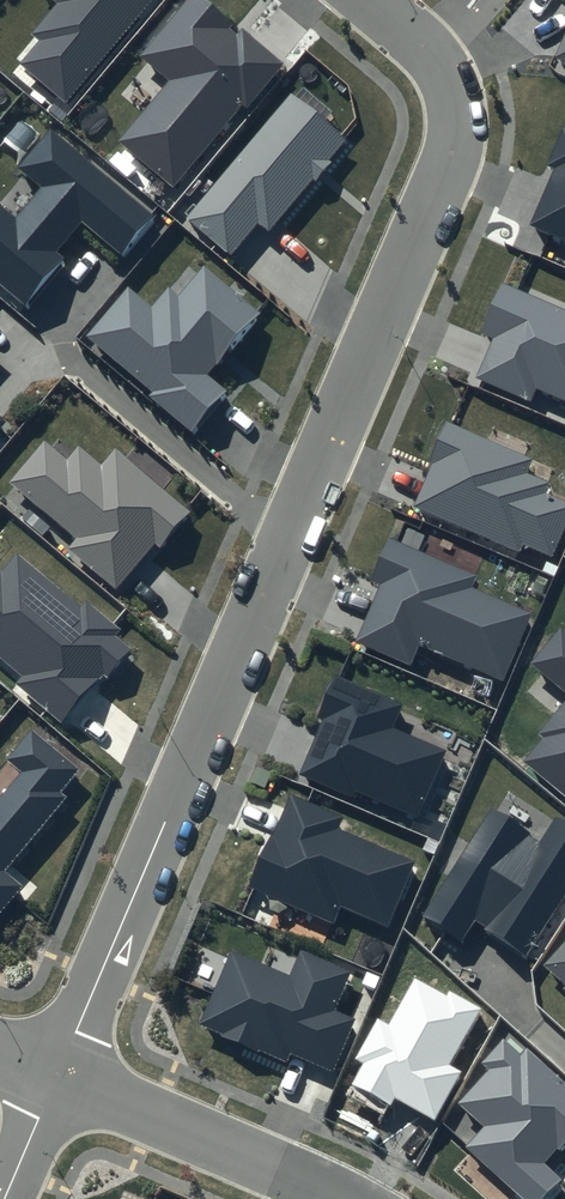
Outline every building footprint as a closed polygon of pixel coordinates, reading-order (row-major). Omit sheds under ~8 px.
[(56,3),(31,33),(40,40),(20,64),(66,102),(150,0),(53,0),(56,3)] [(204,0),(187,0),(140,54),(172,81),(121,139),(171,182),(239,104),(244,107),(283,63),(240,26),(235,33),(229,28),(232,24),(204,0)] [(556,57),(564,61),(564,35),(556,57)] [(346,139),(290,92),(183,219),(229,258),(258,222),(268,231),(346,139)] [(562,128),(547,165),(553,168),(529,226),(564,242),(564,129),(562,128)] [(50,129),(18,167),(43,187),(17,218),(0,203),(0,283),(27,306),(67,259),(58,251),(83,222),(123,256),(155,218),(50,129)] [(150,306),(129,288),(87,336),(154,394),(151,397),(190,431),(225,390),(205,373),(259,315),(203,267),(178,296),(168,287),(150,306)] [(503,282),(480,335),(492,340),(475,378),(531,403),(537,389),(564,401),(564,309),(503,282)] [(10,420),(0,412),(0,431),(10,420)] [(446,422),(430,460),(433,462),(415,507),(519,550),(522,543),(554,556),(564,529),(564,502),(547,494),(552,482),(527,471),(533,458),(446,422)] [(192,513),(115,448),(102,464),(80,445),(68,460),(44,440),(10,482),(76,538),(68,547),(116,588),(154,543),(161,549),(192,513)] [(475,573),(387,536),(368,580),(380,585),(356,640),(411,663),(419,644),(502,679),(531,612),(470,585),(475,573)] [(17,552),(2,571),(0,569),(0,655),(24,674),(16,683),(61,720),(101,672),(107,677),(130,648),(116,636),(122,628),(86,599),(81,605),(17,552)] [(559,625),(528,664),(564,693),(564,630),(559,625)] [(404,702),(334,673),(316,716),(322,718),(298,774),(351,796),(353,790),(418,818),(448,749),(394,727),(404,702)] [(536,734),(542,738),(524,760),(564,793),(564,697),(536,734)] [(32,729),(5,759),(21,773),(0,798),(0,912),(21,887),(2,871),(66,796),(61,792),(80,769),(32,729)] [(344,815),(288,792),(249,887),(332,922),(338,905),(388,926),(415,862),(338,830),(344,815)] [(491,808),(421,915),(461,940),(473,921),(527,955),(564,895),(564,821),(556,815),(540,839),(491,808)] [(542,965),(564,985),(560,988),(564,992),(564,940),(542,965)] [(230,951),(198,1025),(287,1064),(291,1054),(334,1072),(357,1018),(335,1008),(351,972),(301,950),(289,977),(230,951)] [(447,997),(414,980),(390,1025),(377,1019),(355,1059),(364,1063),(352,1086),(390,1106),(394,1098),(436,1120),(463,1069),(451,1063),(480,1009),(449,993),(447,997)] [(527,1049),(520,1057),(502,1040),(481,1062),(488,1070),(456,1104),(482,1128),(463,1149),(516,1198),(549,1198),(564,1182),(545,1164),(564,1142),(564,1084),(527,1049)]
